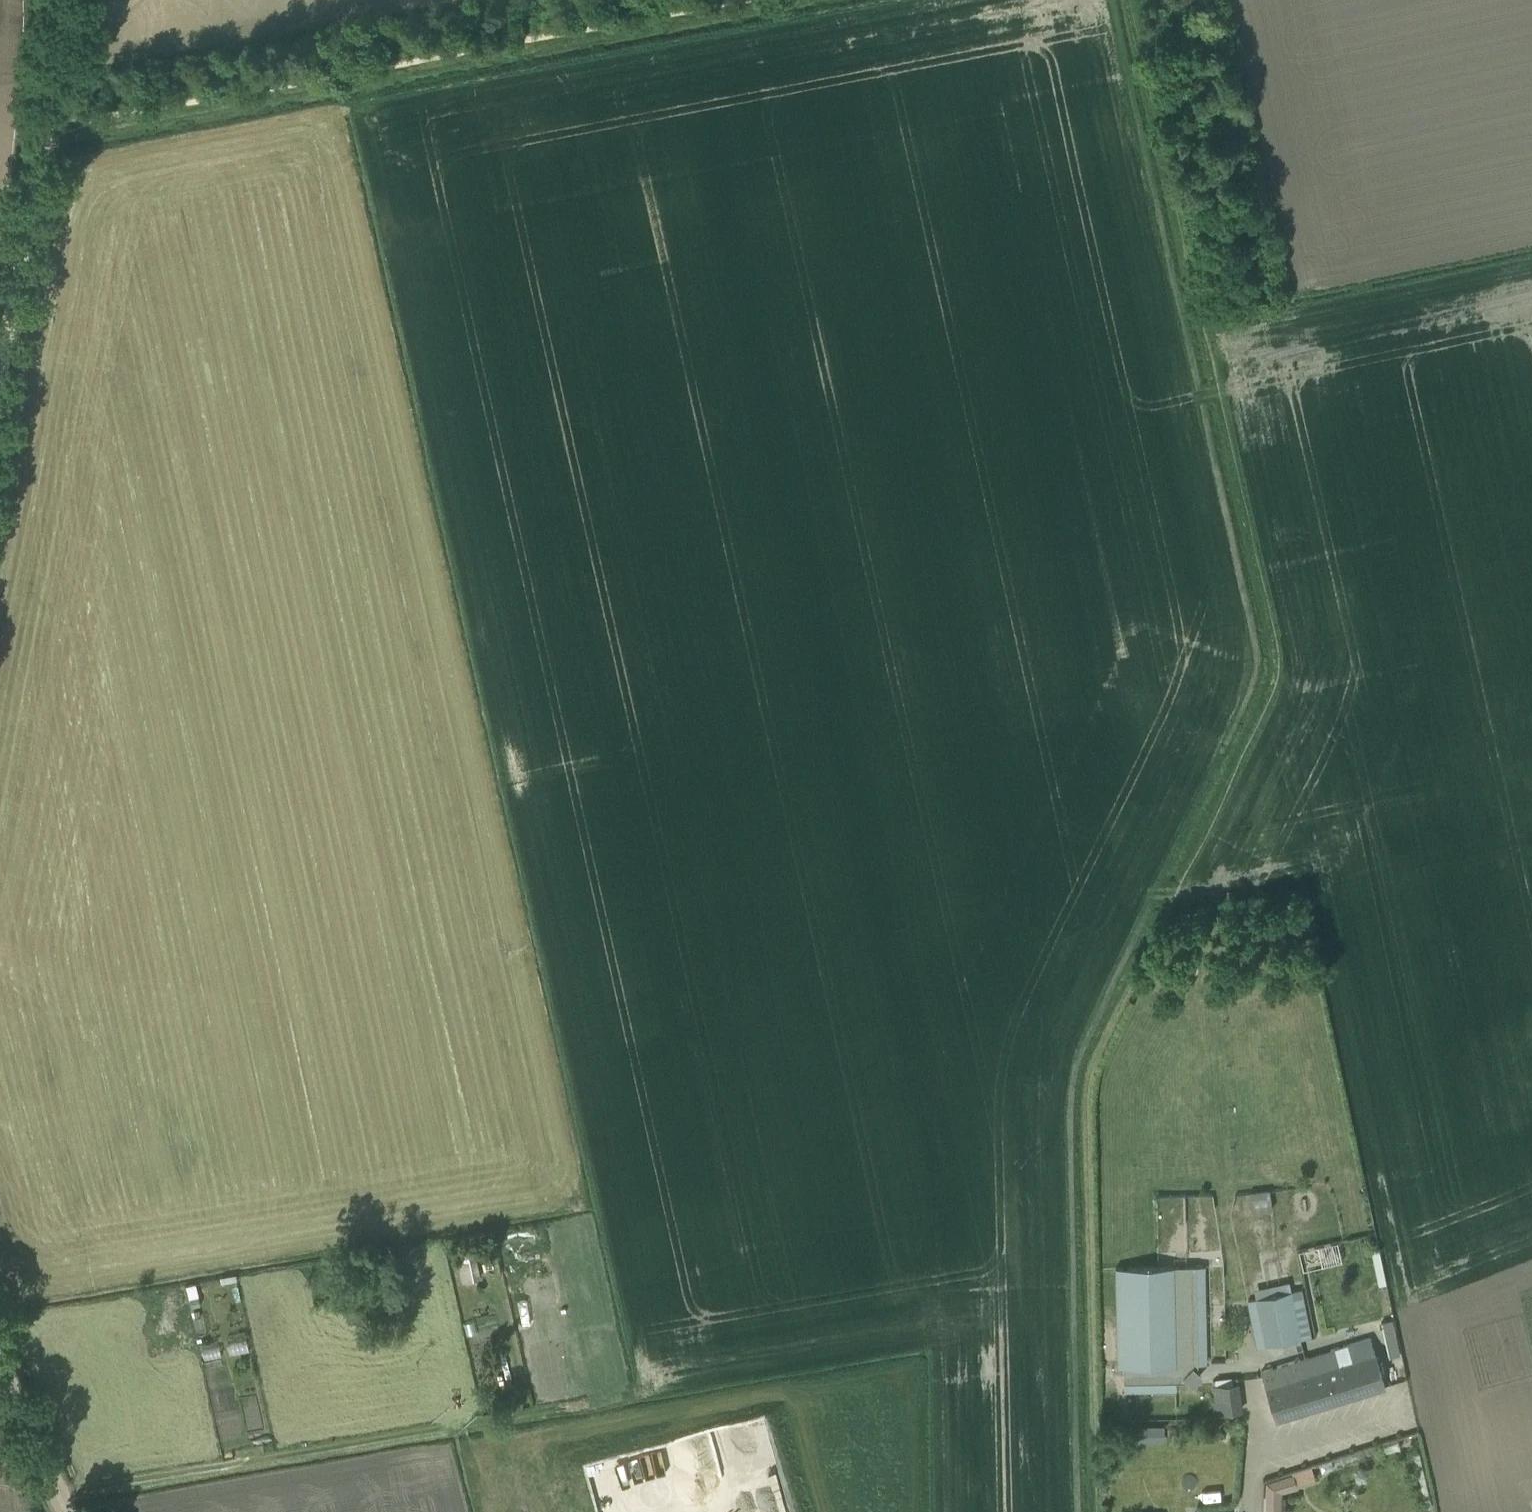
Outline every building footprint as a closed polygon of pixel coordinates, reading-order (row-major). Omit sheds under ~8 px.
[(1378,1247),(1371,1249),(1378,1284),(1386,1282),(1378,1247)] [(473,1250),(460,1252),(465,1281),(478,1278),(473,1250)] [(1123,1382),(1187,1381),(1190,1384),(1200,1373),(1198,1371),(1195,1266),(1115,1267),(1117,1367),(1123,1367),(1123,1382)] [(1302,1338),(1292,1292),(1254,1300),(1265,1346),(1302,1338)] [(198,1296),(189,1298),(191,1306),(200,1304),(198,1296)] [(1392,1319),(1381,1322),(1389,1357),(1399,1354),(1392,1319)] [(1261,1371),(1276,1420),(1385,1387),(1370,1338),(1261,1371)] [(1217,1411),(1238,1408),(1233,1376),(1212,1379),(1217,1411)] [(1297,1488),(1293,1474),(1277,1479),(1282,1492),(1297,1488)]
